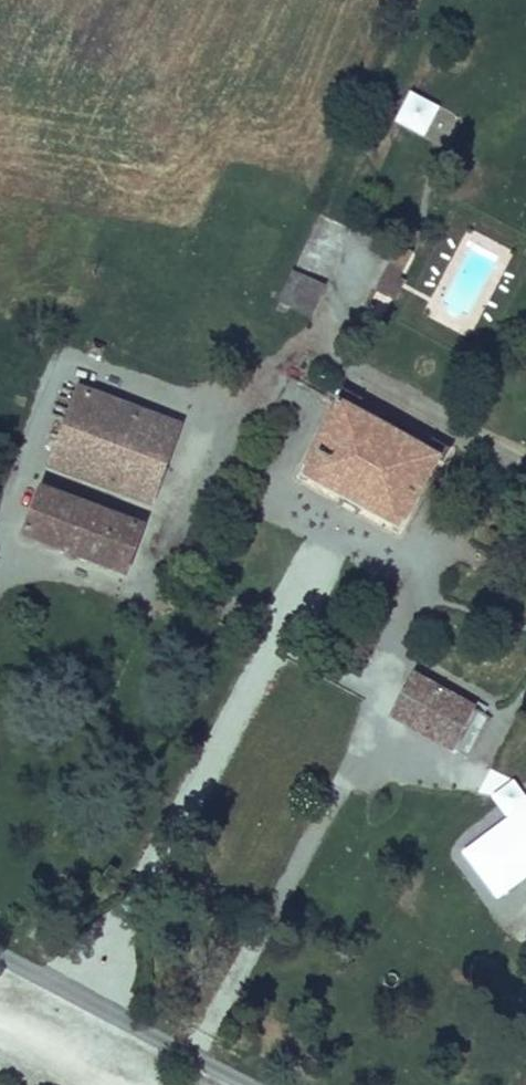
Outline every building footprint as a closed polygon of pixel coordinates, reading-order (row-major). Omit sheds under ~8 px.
[(393,125),(446,149),(460,117),(408,93),(393,125)] [(393,303),(406,270),(385,262),(372,295),(393,303)] [(320,282),(289,269),(276,302),(308,314),(320,282)] [(103,349),(90,343),(86,354),(98,359),(103,349)] [(297,477),(302,481),(305,475),(339,494),(335,499),(357,510),(358,506),(392,525),(389,529),(394,532),(433,461),(440,465),(447,451),(427,439),(420,453),(349,414),(357,400),(337,389),(328,406),(334,409),(297,477)] [(173,430),(73,391),(45,464),(144,504),(173,430)] [(133,527),(34,489),(18,534),(116,572),(133,527)] [(409,677),(387,716),(445,749),(467,710),(409,677)] [(467,710),(445,749),(460,757),(482,718),(467,710)] [(493,903),(525,880),(525,799),(513,781),(489,798),(506,822),(459,855),(493,903)]
